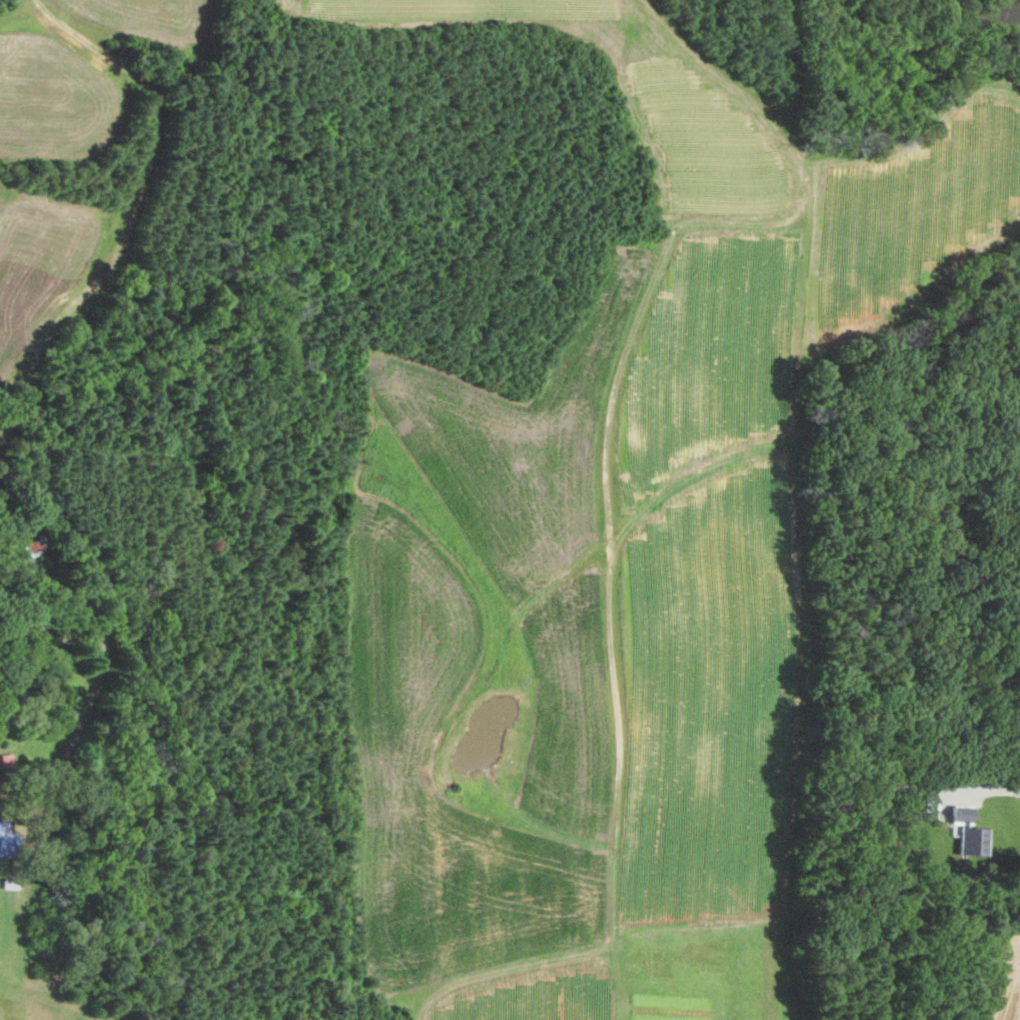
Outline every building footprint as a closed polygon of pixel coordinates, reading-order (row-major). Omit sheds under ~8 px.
[(937,811),(937,795),(923,795),(922,810),(937,811)] [(0,818),(0,856),(15,856),(16,832),(6,832),(6,818),(0,818)]
